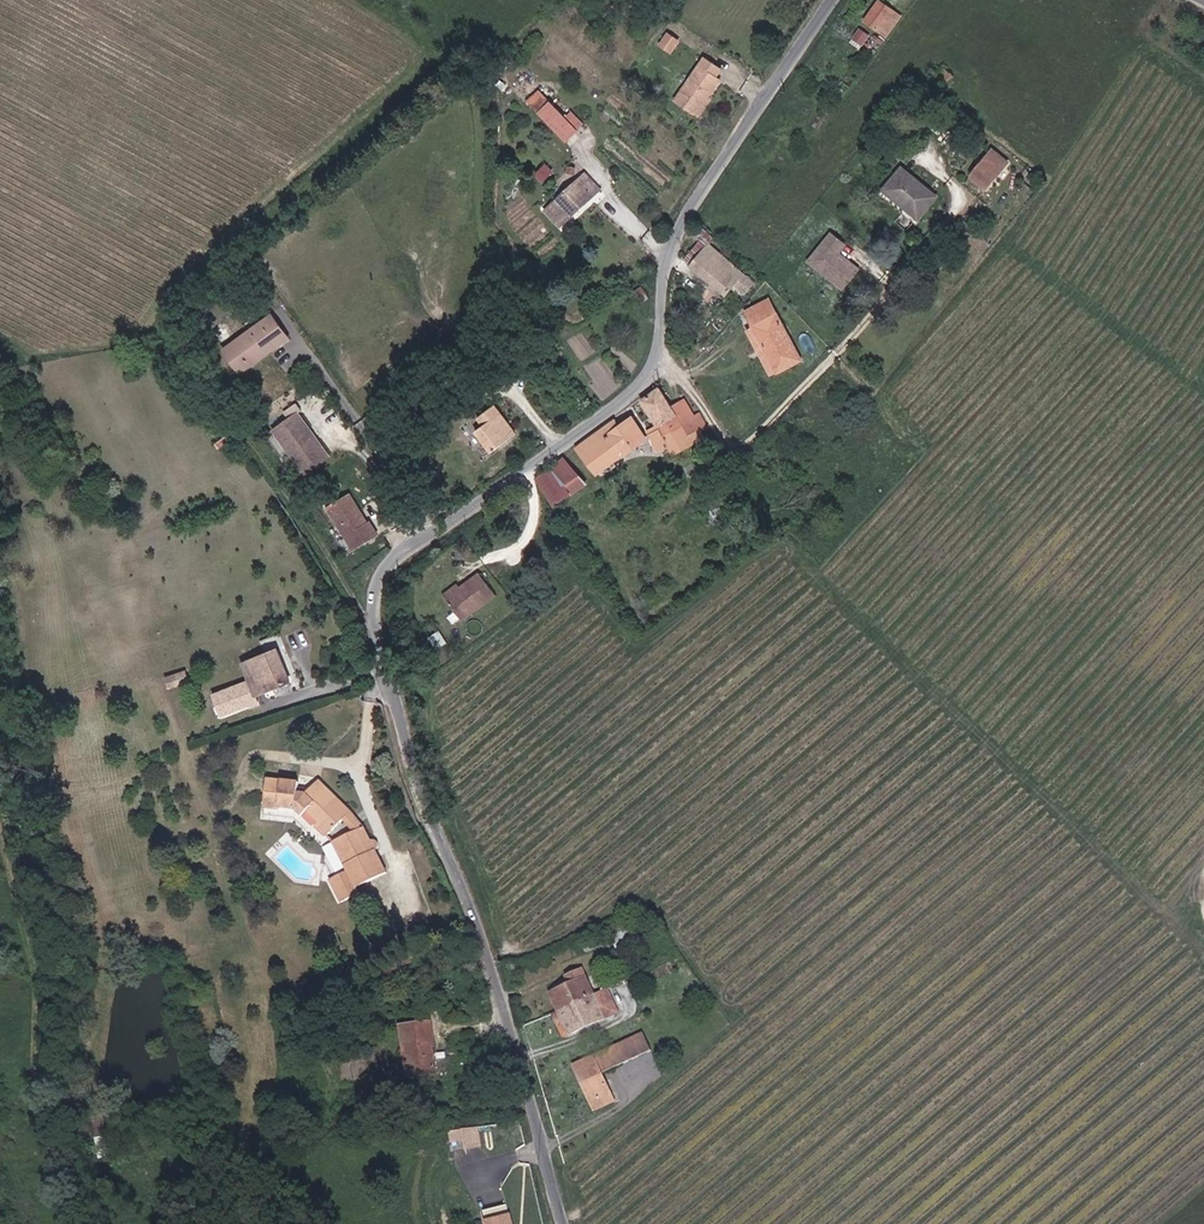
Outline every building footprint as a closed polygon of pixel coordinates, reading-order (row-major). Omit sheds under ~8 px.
[(868,31),(891,49),(905,29),(882,12),(868,31)] [(660,44),(673,53),(682,40),(669,31),(660,44)] [(685,107),(695,89),(706,70),(703,68),(707,59),(691,49),(665,95),(685,107)] [(948,96),(955,88),(947,81),(939,90),(948,96)] [(685,107),(690,110),(700,92),(695,89),(685,107)] [(575,137),(588,126),(562,95),(549,106),(575,137)] [(998,172),(1001,169),(995,163),(992,167),(998,172)] [(974,187),(981,194),(998,172),(992,167),(974,187)] [(1007,180),(1010,177),(1001,169),(998,172),(1007,180)] [(566,222),(556,211),(596,176),(592,171),(550,206),(564,223),(566,222)] [(981,194),(989,200),(1007,180),(998,172),(981,194)] [(556,211),(566,222),(607,187),(596,176),(556,211)] [(924,227),(940,207),(904,178),(886,201),(901,213),(903,210),(924,227)] [(921,230),(924,227),(903,210),(901,213),(921,230)] [(854,275),(839,263),(838,265),(835,262),(836,260),(834,258),(840,250),(826,239),(809,260),(813,263),(815,276),(838,295),(854,275)] [(755,293),(760,287),(712,249),(706,256),(701,252),(690,268),(732,300),(745,285),(755,293)] [(815,276),(813,263),(809,260),(804,267),(815,276)] [(755,332),(777,375),(797,356),(770,305),(746,316),(755,332)] [(225,356),(232,367),(276,327),(272,322),(225,356)] [(232,367),(238,375),(281,335),(276,327),(232,367)] [(771,382),(777,375),(755,332),(747,336),(771,382)] [(238,375),(241,379),(289,345),(281,335),(238,375)] [(780,380),(804,368),(797,356),(777,375),(780,380)] [(772,384),(780,380),(777,375),(771,382),(772,384)] [(692,405),(678,413),(665,391),(648,404),(660,430),(662,433),(682,421),(687,430),(692,438),(708,429),(703,420),(702,421),(692,405)] [(491,450),(517,429),(503,410),(496,416),(502,423),(493,430),(483,438),(491,450)] [(641,453),(651,444),(635,415),(584,452),(605,480),(639,450),(641,453)] [(487,422),(493,430),(502,423),(496,416),(487,422)] [(708,429),(716,425),(711,416),(703,420),(708,429)] [(332,464),(301,421),(278,438),(310,481),(332,464)] [(662,433),(666,442),(687,430),(682,421),(662,433)] [(491,450),(498,459),(524,440),(517,429),(491,450)] [(692,438),(696,445),(712,436),(708,429),(692,438)] [(660,446),(666,442),(662,433),(660,430),(653,433),(660,446)] [(675,448),(692,438),(687,430),(666,442),(660,446),(663,451),(671,450),(675,448)] [(675,448),(680,454),(696,445),(692,438),(675,448)] [(581,501),(596,492),(568,465),(559,475),(581,501)] [(563,512),(581,501),(559,475),(544,486),(563,512)] [(378,537),(372,529),(370,530),(368,527),(369,524),(359,508),(338,522),(359,556),(369,550),(374,557),(388,548),(380,536),(378,537)] [(374,557),(369,550),(359,556),(364,564),(374,557)] [(457,612),(491,588),(479,569),(458,583),(444,592),(457,612)] [(440,587),(444,592),(458,583),(454,577),(440,587)] [(457,612),(459,615),(494,592),(491,588),(457,612)] [(459,615),(461,618),(496,595),(494,592),(459,615)] [(260,706),(294,694),(281,661),(230,680),(237,697),(215,705),(223,727),(262,712),(260,706)] [(169,687),(191,682),(189,670),(166,674),(169,687)] [(343,835),(352,827),(322,795),(308,808),(297,807),(298,798),(267,793),(263,822),(277,825),(278,820),(288,823),(287,829),(295,831),(295,823),(296,827),(298,829),(299,829),(303,829),(307,825),(317,835),(314,839),(326,852),(343,835)] [(295,831),(287,829),(288,823),(278,820),(277,825),(263,822),(261,829),(294,835),(295,831)] [(364,842),(352,827),(343,835),(354,847),(364,842)] [(371,903),(397,882),(381,862),(382,860),(383,857),(380,854),(376,853),(375,855),(364,842),(354,847),(333,858),(358,888),(343,901),(358,921),(374,908),(371,903)] [(590,961),(595,959),(592,953),(584,957),(586,963),(590,961)] [(557,1024),(593,1009),(583,984),(567,990),(570,998),(549,1007),(557,1024)] [(557,1025),(566,1047),(616,1026),(606,1004),(593,1009),(557,1024),(557,1025)] [(560,1049),(566,1047),(557,1025),(551,1028),(560,1049)] [(404,1093),(431,1089),(427,1062),(430,1061),(427,1039),(398,1043),(404,1093)] [(637,1066),(651,1060),(645,1047),(631,1053),(637,1066)] [(620,1073),(637,1066),(631,1053),(615,1061),(620,1073)] [(620,1073),(622,1078),(653,1064),(651,1060),(637,1066),(620,1073)] [(600,1082),(620,1073),(615,1061),(594,1069),(600,1082)] [(577,1091),(600,1082),(594,1069),(572,1079),(577,1091)] [(600,1082),(602,1087),(622,1078),(620,1073),(600,1082)] [(591,1115),(611,1106),(602,1087),(600,1082),(577,1091),(580,1097),(583,1096),(591,1115)] [(580,1097),(591,1122),(614,1113),(611,1106),(591,1115),(583,1096),(580,1097)] [(480,1142),(468,1144),(470,1154),(471,1162),(483,1160),(480,1142)] [(457,1156),(470,1154),(468,1144),(456,1146),(457,1156)]
